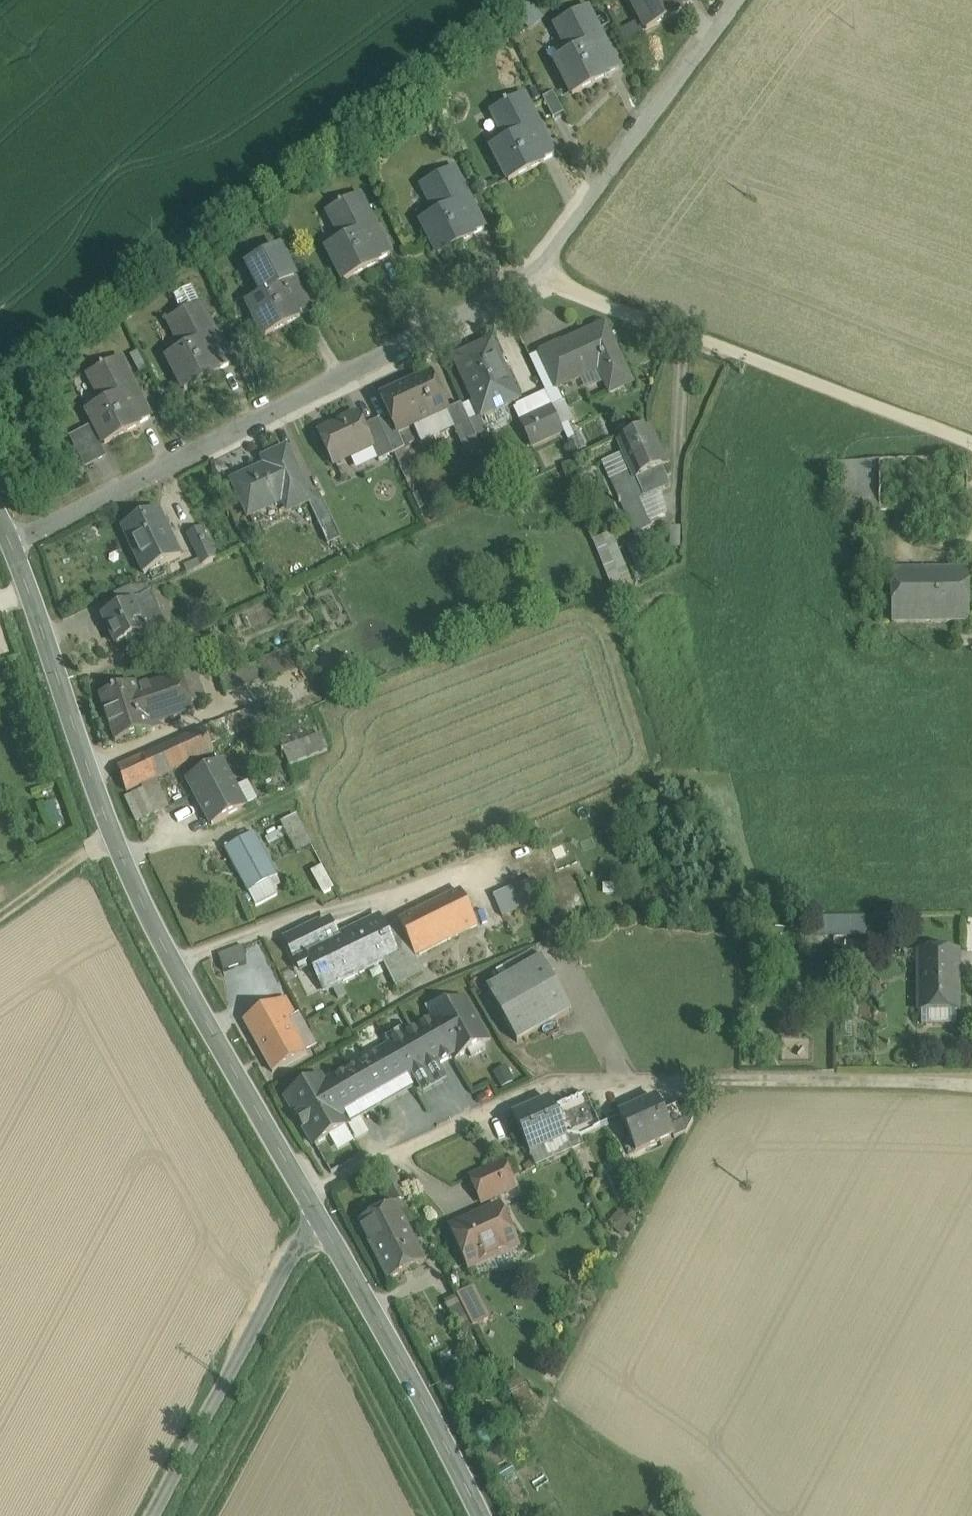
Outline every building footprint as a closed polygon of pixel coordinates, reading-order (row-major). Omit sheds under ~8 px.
[(647,31),(682,13),(681,10),(675,0),(631,0),(647,31)] [(690,0),(675,0),(681,10),(693,4),(690,0)] [(588,10),(556,26),(570,55),(555,62),(572,96),(608,78),(606,75),(618,69),(588,10)] [(564,114),(553,93),(543,99),(553,119),(564,114)] [(524,96),(492,112),(506,141),(491,149),(508,183),(544,164),(543,162),(531,139),(543,133),(524,96)] [(554,156),(543,133),(531,139),(543,162),(554,156)] [(454,170),(422,186),(436,215),(421,222),(438,256),(474,238),(473,235),(461,213),(473,207),(454,170)] [(359,196),(327,212),(342,241),(327,248),(344,282),(380,264),(378,261),(366,239),(378,233),(359,196)] [(484,229),(473,207),(461,213),(473,235),(484,229)] [(390,255),(378,233),(366,239),(378,261),(390,255)] [(280,251),(248,268),(263,296),(247,304),(265,338),(301,320),(299,317),(287,294),(299,288),(280,251)] [(311,311),(299,288),(287,294),(299,317),(311,311)] [(191,289),(175,297),(178,303),(177,303),(179,308),(180,308),(183,314),(168,322),(183,350),(167,358),(185,392),(221,373),(219,371),(207,348),(219,342),(200,305),(191,289)] [(605,326),(563,345),(571,363),(550,373),(558,389),(599,370),(610,394),(632,384),(605,326)] [(231,365),(219,342),(207,348),(219,371),(231,365)] [(519,401),(492,342),(475,350),(476,351),(455,361),(481,418),(519,401)] [(562,343),(541,353),(550,373),(571,363),(563,345),(562,343)] [(541,353),(530,358),(553,407),(552,407),(553,408),(565,402),(558,389),(550,373),(541,353)] [(120,359),(88,376),(103,404),(88,412),(105,446),(141,428),(139,425),(127,402),(139,396),(120,359)] [(432,375),(381,399),(389,416),(398,435),(399,435),(447,413),(449,412),(448,411),(432,375)] [(151,419),(139,396),(127,402),(139,425),(151,419)] [(461,405),(448,411),(449,412),(447,413),(461,444),(476,437),(461,405)] [(552,407),(520,422),(531,446),(564,431),(553,408),(552,407)] [(353,416),(343,421),(342,425),(320,435),(334,465),(372,447),(364,428),(359,417),(358,418),(353,416)] [(398,435),(389,416),(378,421),(394,456),(405,450),(399,435),(398,435)] [(394,456),(378,421),(364,428),(372,447),(379,463),(394,456)] [(666,466),(649,428),(619,442),(631,470),(636,480),(637,479),(644,497),(645,498),(671,486),(662,468),(666,466)] [(267,469),(233,485),(249,519),(288,501),(292,509),(306,503),(308,502),(285,452),(264,462),(267,469)] [(631,470),(611,479),(620,501),(618,502),(619,504),(621,503),(635,534),(652,526),(640,499),(644,497),(637,479),(636,480),(631,470)] [(308,502),(306,503),(317,527),(331,520),(320,497),(308,502)] [(155,510),(121,527),(144,575),(179,558),(155,510)] [(202,529),(187,536),(201,567),(216,559),(202,529)] [(612,533),(593,541),(611,586),(630,578),(612,533)] [(639,541),(627,546),(641,582),(653,577),(639,541)] [(968,573),(892,573),(892,623),(968,622),(968,573)] [(131,589),(114,596),(120,609),(132,603),(133,604),(142,600),(142,599),(138,589),(131,589)] [(142,600),(133,604),(132,603),(120,609),(103,617),(118,648),(146,634),(148,640),(168,631),(151,595),(142,599),(142,600)] [(240,673),(220,680),(227,696),(302,667),(293,647),(272,655),(274,659),(240,673)] [(233,655),(213,663),(220,680),(240,673),(233,655)] [(197,670),(181,675),(191,705),(207,700),(197,670)] [(181,675),(137,690),(136,686),(100,698),(115,743),(151,731),(150,727),(193,712),(191,705),(181,675)] [(203,729),(118,768),(130,792),(213,752),(203,729)] [(306,729),(280,739),(284,750),(299,745),(310,741),(306,729)] [(310,741),(299,745),(306,761),(328,752),(322,736),(310,741)] [(299,745),(284,750),(290,767),(306,761),(299,745)] [(222,764),(188,782),(212,826),(246,808),(222,764)] [(143,790),(128,797),(140,823),(155,816),(143,790)] [(296,817),(282,824),(297,853),(312,846),(296,817)] [(256,837),(228,851),(249,892),(277,877),(256,837)] [(314,871),(323,894),(334,889),(324,867),(314,871)] [(538,879),(497,896),(503,910),(544,894),(538,879)] [(461,893),(399,923),(402,931),(415,958),(477,928),(461,893)] [(307,954),(338,939),(329,920),(285,942),(300,971),(312,965),(307,954)] [(338,939),(307,954),(325,990),(383,963),(395,957),(396,956),(387,938),(378,920),(338,939)] [(865,920),(833,920),(833,936),(865,936),(865,920)] [(415,958),(402,931),(387,938),(396,956),(395,957),(407,983),(423,975),(415,958)] [(244,945),(219,954),(225,970),(250,961),(244,945)] [(958,953),(918,953),(919,1013),(959,1013),(958,953)] [(407,983),(395,957),(383,963),(395,988),(407,983)] [(572,1013),(542,960),(487,991),(517,1044),(572,1013)] [(285,1000),(245,1022),(252,1036),(257,1034),(278,1072),(308,1055),(291,1026),(298,1022),(285,1000)] [(465,1001),(432,1020),(433,1021),(389,1046),(391,1050),(409,1082),(410,1083),(453,1057),(455,1060),(468,1052),(472,1059),(486,1050),(483,1044),(488,1041),(465,1001)] [(391,1050),(325,1088),(321,1080),(288,1099),(314,1145),(348,1126),(344,1119),(409,1082),(391,1050)] [(586,1098),(554,1111),(567,1138),(566,1139),(572,1153),(584,1148),(580,1139),(601,1130),(586,1098)] [(657,1100),(620,1116),(637,1153),(673,1137),(666,1120),(657,1100)] [(550,1102),(514,1118),(530,1155),(566,1139),(567,1138),(554,1111),(550,1102)] [(685,1102),(673,1108),(676,1115),(666,1120),(673,1137),(674,1140),(687,1135),(694,1122),(685,1102)] [(504,1164),(471,1179),(482,1204),(515,1189),(504,1164)] [(408,1199),(392,1168),(375,1177),(391,1207),(396,1204),(396,1205),(408,1199)] [(391,1207),(358,1224),(388,1282),(425,1262),(396,1205),(396,1204),(391,1207)] [(499,1208),(452,1229),(470,1269),(517,1248),(499,1208)] [(472,1288),(457,1296),(472,1324),(474,1328),(489,1320),(472,1288)] [(457,1296),(446,1302),(460,1330),(472,1324),(457,1296)]
